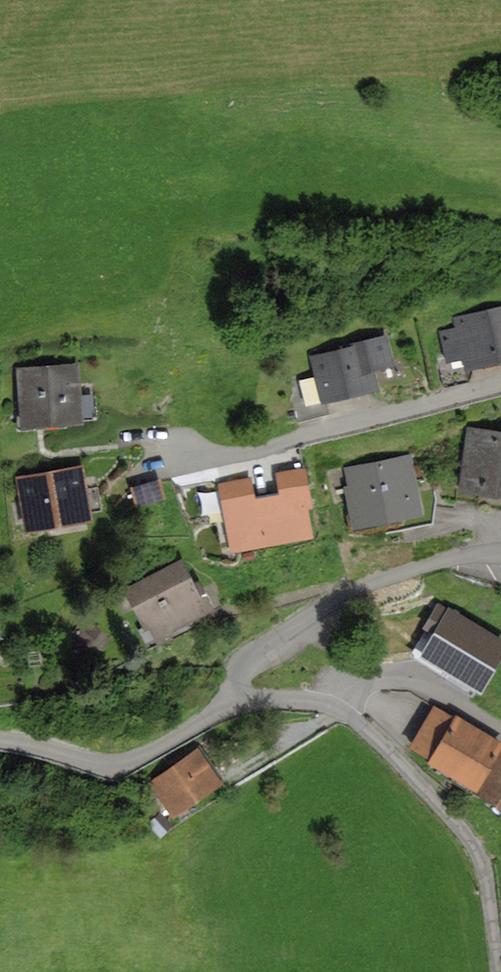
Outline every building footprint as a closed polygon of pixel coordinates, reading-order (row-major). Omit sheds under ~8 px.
[(439,330),(446,359),(438,360),(445,387),(469,381),(473,370),(500,363),(500,305),(452,317),(454,326),(439,330)] [(350,346),(311,356),(317,378),(300,382),(306,407),(379,389),(374,371),(395,366),(387,334),(349,343),(350,346)] [(80,361),(15,367),(20,429),(83,424),(83,417),(95,416),(93,393),(83,394),(80,361)] [(467,427),(458,493),(500,499),(500,431),(467,427)] [(411,453),(343,467),(347,487),(344,487),(353,529),(424,515),(411,453)] [(83,465),(15,476),(25,533),(93,522),(83,465)] [(250,478),(219,484),(232,550),(310,535),(305,505),(310,504),(303,469),(279,474),(283,495),(254,500),(250,478)] [(160,479),(130,487),(135,508),(166,499),(160,479)] [(183,560),(123,589),(144,632),(150,629),(156,639),(214,611),(200,581),(195,584),(183,560)] [(449,607),(448,609),(437,602),(421,629),(424,631),(409,656),(447,678),(450,675),(481,694),(500,662),(500,638),(449,607)] [(434,704),(407,748),(429,761),(427,764),(476,793),(500,752),(500,742),(456,715),(454,716),(434,704)] [(197,748),(149,781),(175,818),(223,784),(197,748)] [(476,793),(500,808),(500,752),(476,793)] [(173,827),(160,812),(147,824),(160,838),(173,827)]
